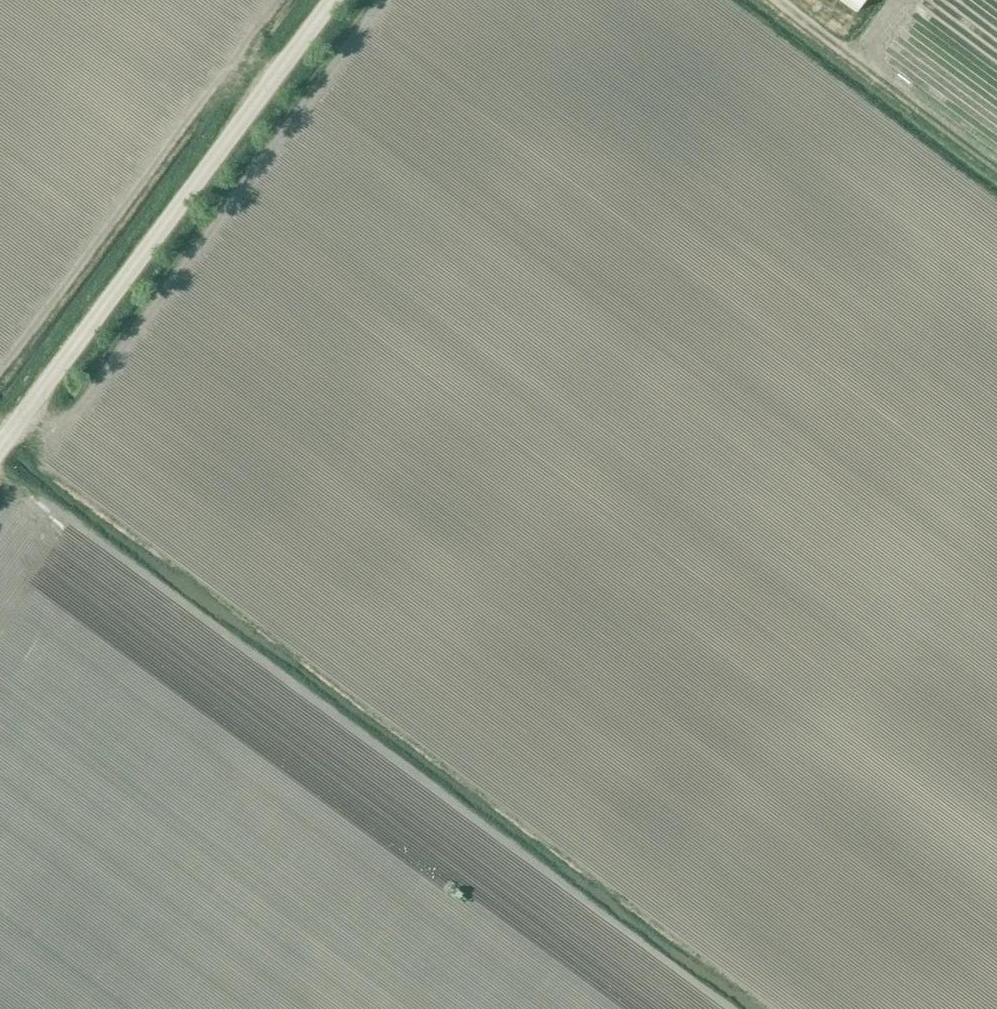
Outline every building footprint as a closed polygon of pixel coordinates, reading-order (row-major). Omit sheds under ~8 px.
[(856,12),(865,0),(839,0),(856,12)]
